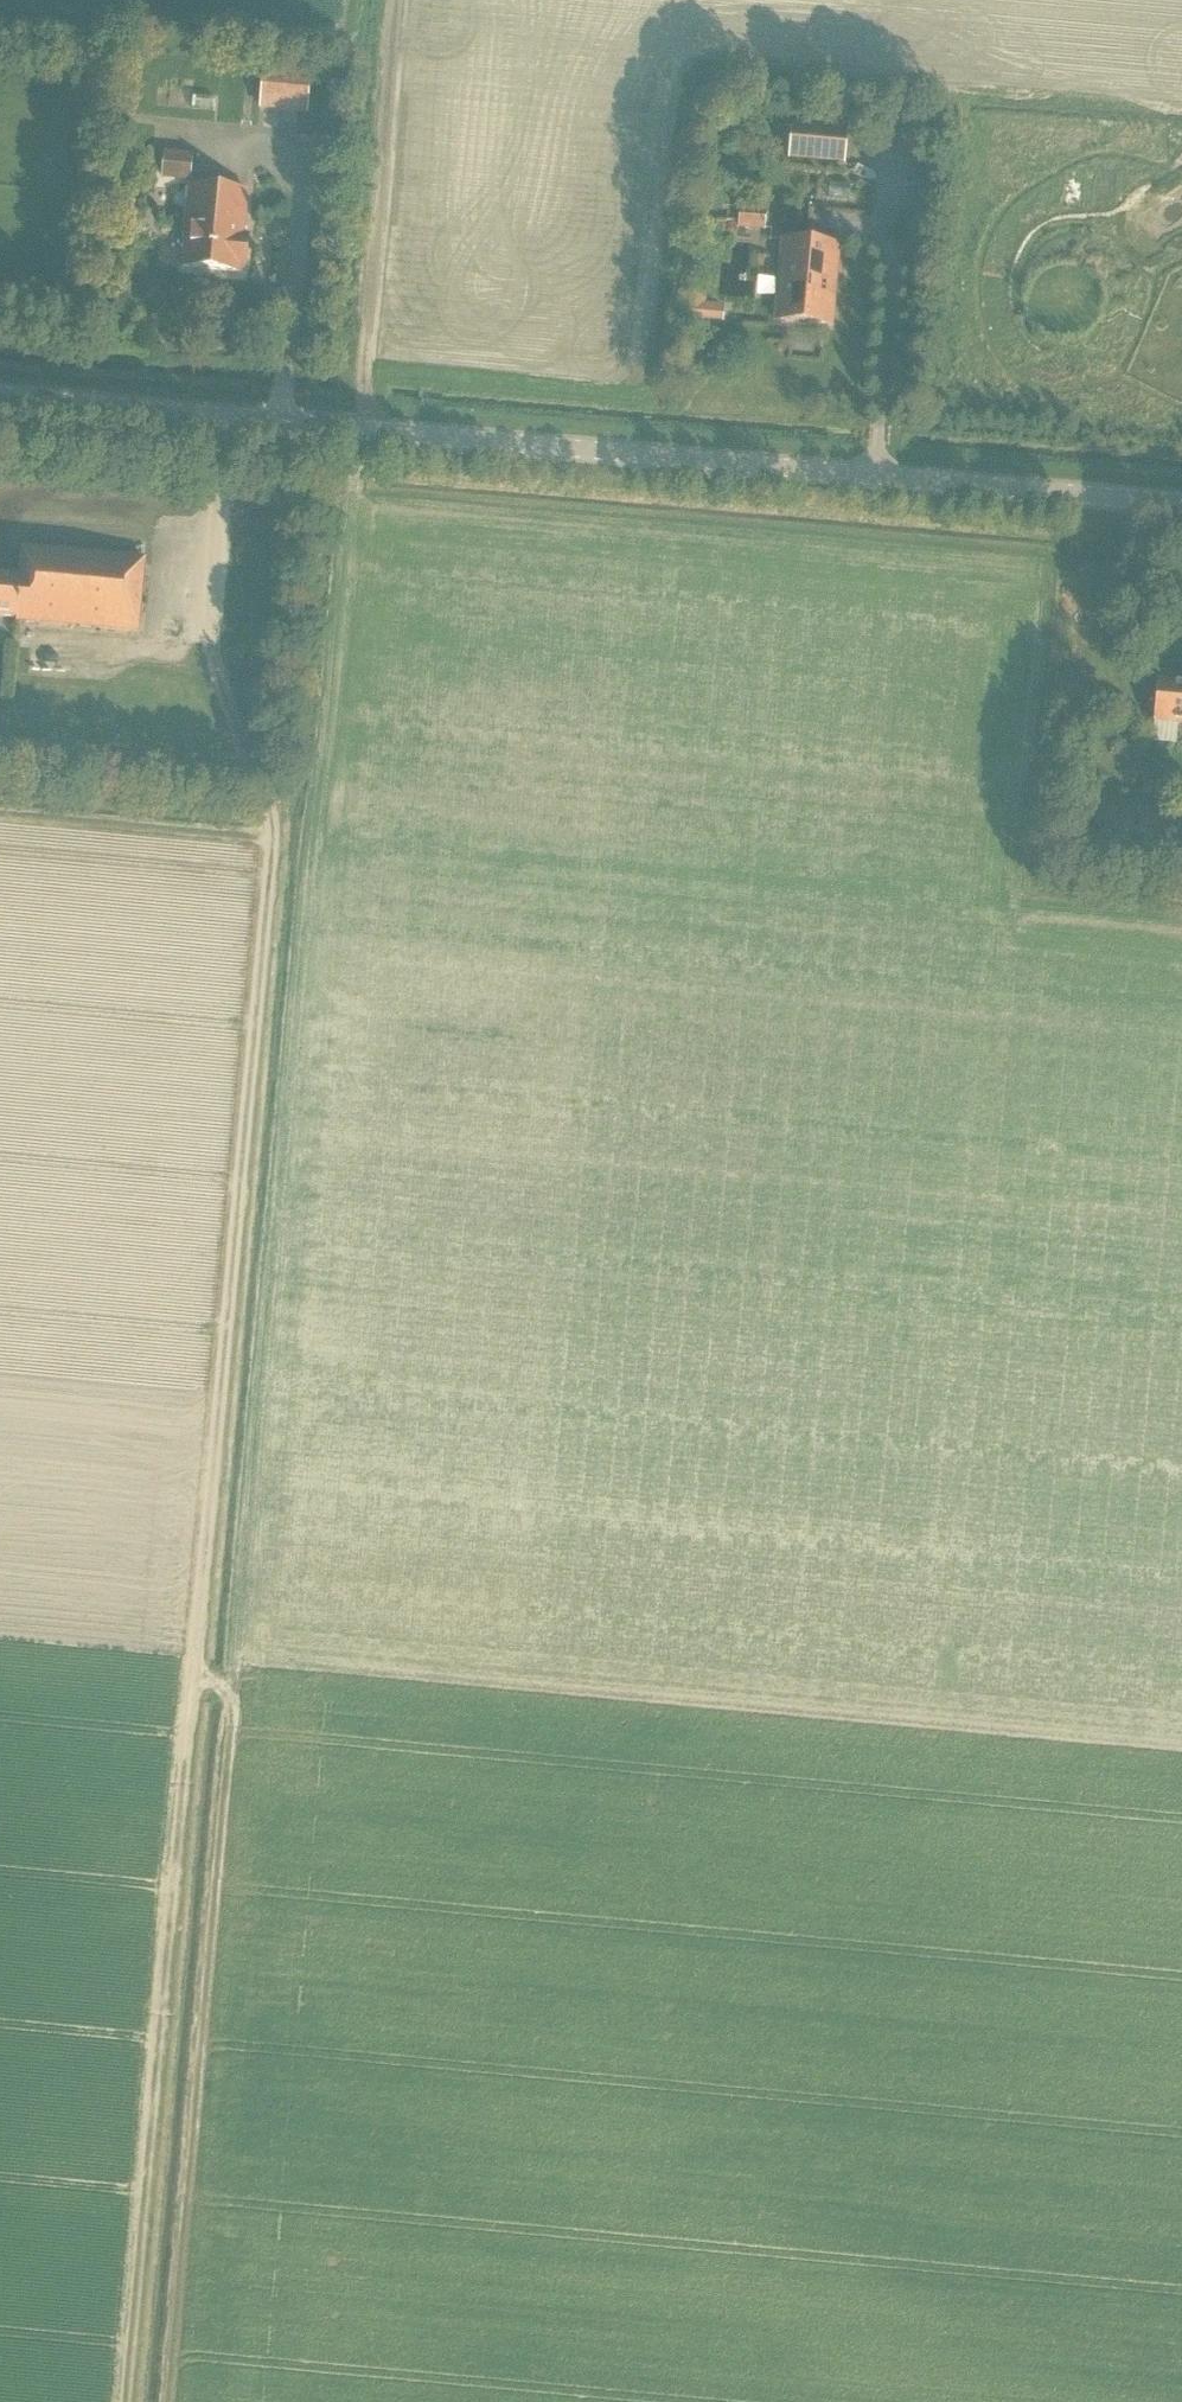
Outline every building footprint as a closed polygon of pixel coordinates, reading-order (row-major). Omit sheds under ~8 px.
[(261,106),(306,110),(310,72),(265,69),(261,106)] [(789,161),(845,165),(848,131),(792,126),(789,161)] [(166,151),(164,179),(192,181),(195,152),(166,151)] [(247,234),(250,189),(192,183),(186,266),(242,271),(244,266),(248,266),(250,235),(247,234)] [(768,213),(742,211),(740,229),(766,231),(768,213)] [(841,244),(795,240),(784,240),(778,320),(835,325),(841,244)] [(689,322),(723,324),(724,311),(703,309),(704,296),(691,295),(689,322)] [(140,632),(147,557),(28,546),(25,576),(0,575),(0,617),(18,618),(19,621),(140,632)] [(1156,722),(1180,724),(1181,725),(1181,681),(1160,680),(1156,722)]
